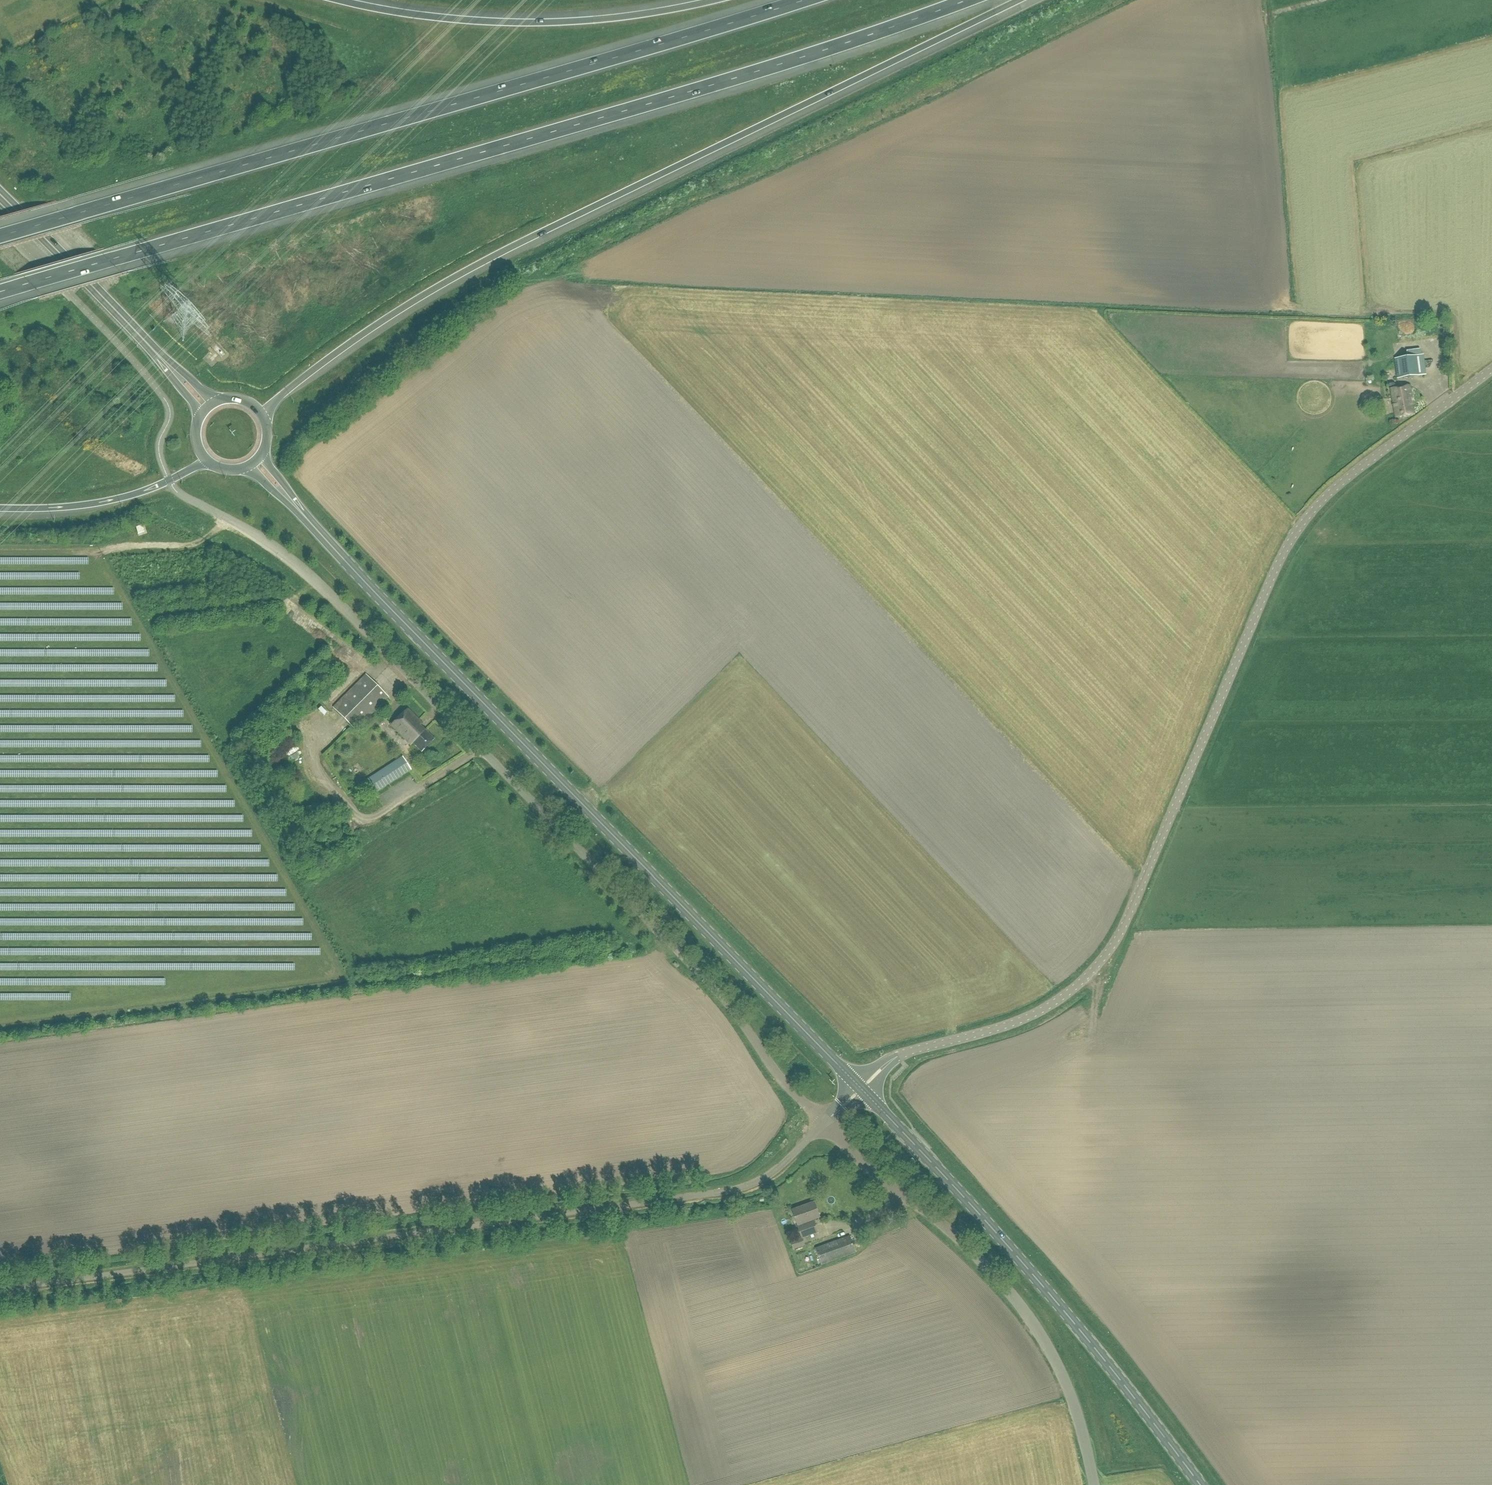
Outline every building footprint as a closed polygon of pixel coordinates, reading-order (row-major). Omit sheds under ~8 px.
[(197,178),(222,170),(221,165),(195,173),(197,178)] [(1426,375),(1423,355),(1394,359),(1397,379),(1426,375)] [(1411,400),(1409,386),(1390,389),(1395,418),(1413,415),(1410,400),(1411,400)] [(142,526),(136,528),(138,534),(144,532),(142,526)] [(388,697),(366,675),(333,708),(355,730),(388,697)] [(422,724),(407,710),(392,726),(411,745),(413,744),(421,752),(434,739),(420,726),(422,724)] [(386,730),(392,725),(388,719),(381,725),(386,730)] [(343,728),(339,732),(329,740),(332,744),(346,733),(343,728)] [(411,771),(402,757),(368,779),(377,793),(411,771)] [(344,865),(348,858),(341,855),(338,862),(344,865)] [(820,1218),(815,1202),(792,1210),(802,1238),(791,1242),(794,1250),(806,1246),(803,1238),(818,1233),(813,1220),(820,1218)] [(856,1253),(850,1236),(815,1249),(821,1265),(856,1253)]
